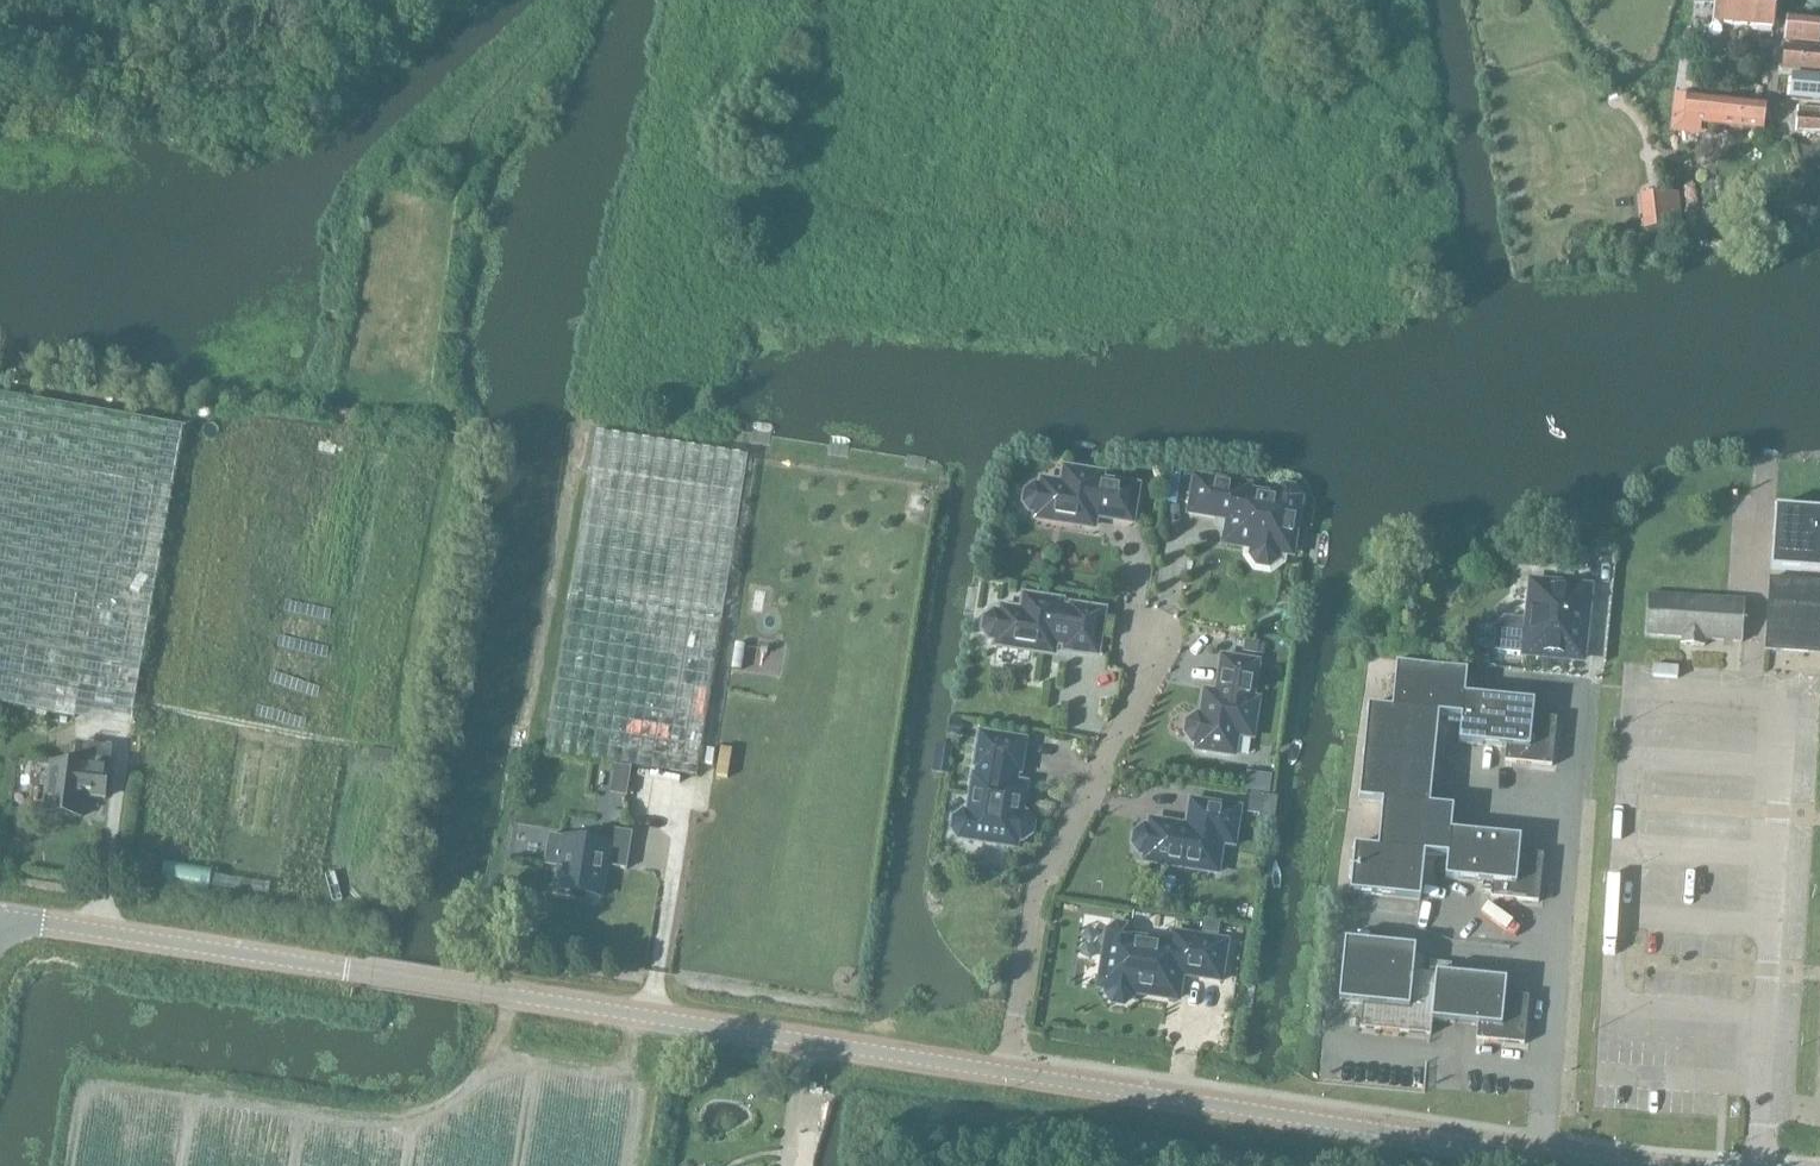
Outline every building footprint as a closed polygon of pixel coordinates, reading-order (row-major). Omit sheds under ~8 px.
[(1694,5),(1714,6),(1713,22),(1775,27),(1777,0),(1694,0),(1694,5)] [(1819,44),(1819,19),(1788,16),(1786,40),(1819,44)] [(1785,46),(1783,70),(1819,74),(1819,50),(1785,46)] [(1793,77),(1791,100),(1819,103),(1819,79),(1793,77)] [(1685,121),(1764,130),(1767,103),(1687,94),(1685,121)] [(1819,135),(1819,110),(1798,108),(1796,132),(1819,135)] [(1644,229),(1668,227),(1664,194),(1647,195),(1649,212),(1642,213),(1644,229)] [(182,446),(185,428),(0,395),(0,705),(75,719),(78,704),(134,714),(182,446)] [(337,421),(356,426),(359,415),(340,410),(337,421)] [(543,754),(697,776),(747,455),(595,431),(543,754)] [(1133,523),(1139,486),(1101,480),(1102,476),(1066,470),(1063,485),(1043,482),(1042,487),(1035,486),(1027,492),(1025,502),(1031,511),(1038,512),(1037,518),(1083,525),(1084,521),(1094,522),(1096,514),(1107,516),(1107,518),(1133,523)] [(1254,548),(1253,555),(1259,564),(1269,566),(1277,559),(1279,552),(1285,553),(1289,524),(1298,518),(1301,498),(1295,489),(1285,488),(1276,494),(1276,496),(1250,492),(1251,486),(1195,477),(1189,514),(1229,520),(1235,529),(1227,534),(1225,544),(1254,548)] [(1775,507),(1771,569),(1819,572),(1819,510),(1775,507)] [(1771,579),(1766,651),(1819,654),(1819,582),(1771,579)] [(1526,653),(1583,659),(1590,588),(1533,582),(1529,624),(1507,622),(1499,628),(1499,634),(1477,631),(1476,647),(1497,649),(1526,652),(1526,653)] [(1683,644),(1705,646),(1706,639),(1743,642),(1746,601),(1649,594),(1646,635),(1683,638),(1683,644)] [(1067,643),(1066,650),(1097,655),(1103,612),(1072,607),(1072,611),(1060,609),(1061,603),(1025,597),(1023,612),(1003,609),(1002,615),(994,613),(986,620),(984,630),(990,638),(998,639),(997,645),(1043,652),(1044,645),(1054,647),(1055,642),(1067,643)] [(1198,749),(1234,755),(1237,734),(1252,737),(1258,701),(1253,700),(1259,662),(1223,656),(1219,683),(1221,683),(1220,694),(1211,693),(1210,703),(1205,703),(1203,717),(1197,716),(1189,722),(1187,733),(1194,741),(1199,742),(1198,749)] [(1397,664),(1393,708),(1393,709),(1440,714),(1440,715),(1462,717),(1463,717),(1465,695),(1466,695),(1468,671),(1397,664)] [(1463,717),(1462,717),(1460,742),(1507,747),(1506,761),(1553,766),(1558,719),(1534,716),(1535,702),(1466,695),(1465,695),(1463,717)] [(1364,753),(1435,760),(1440,715),(1440,714),(1393,709),(1393,708),(1369,706),(1364,753)] [(953,829),(960,838),(1016,847),(1017,839),(1023,840),(1031,834),(1033,824),(1027,815),(1021,814),(1026,785),(1013,783),(1015,771),(1020,772),(1025,741),(982,734),(977,765),(981,766),(979,777),(975,777),(969,814),(964,813),(955,819),(953,829)] [(1431,806),(1431,805),(1435,760),(1364,753),(1360,799),(1383,802),(1383,801),(1431,806)] [(45,813),(81,818),(84,797),(106,799),(109,771),(52,763),(45,813)] [(1815,763),(1788,764),(1789,792),(1806,791),(1805,779),(1816,779),(1815,763)] [(1277,799),(1253,796),(1250,813),(1262,815),(1260,824),(1273,826),(1277,799)] [(1145,861),(1207,871),(1211,842),(1235,846),(1241,808),(1191,800),(1188,822),(1193,823),(1192,829),(1177,827),(1177,825),(1151,821),(1150,829),(1145,828),(1136,834),(1135,844),(1141,853),(1146,854),(1145,861)] [(1449,856),(1451,831),(1452,831),(1454,807),(1431,805),(1431,806),(1383,801),(1383,802),(1379,847),(1379,848),(1426,853),(1426,854),(1448,856),(1449,856)] [(549,834),(544,865),(561,868),(557,889),(601,897),(607,865),(626,868),(630,847),(612,844),(614,830),(601,827),(599,841),(563,835),(562,837),(549,834)] [(1522,838),(1452,831),(1451,831),(1449,856),(1448,856),(1446,878),(1493,883),(1492,897),(1539,902),(1544,855),(1520,852),(1522,838)] [(1421,900),(1426,854),(1426,853),(1379,848),(1379,847),(1355,845),(1350,892),(1421,900)] [(1107,994),(1114,1002),(1124,1004),(1132,998),(1133,992),(1150,995),(1150,993),(1160,994),(1159,996),(1178,999),(1182,970),(1188,971),(1188,976),(1221,982),(1228,942),(1173,933),(1171,945),(1133,939),(1134,936),(1128,927),(1117,926),(1109,932),(1105,952),(1112,960),(1113,961),(1107,994)] [(1432,1035),(1433,1020),(1432,1020),(1436,987),(1435,987),(1413,985),(1416,947),(1345,940),(1339,1002),(1363,1004),(1361,1028),(1432,1035)] [(1436,987),(1432,1020),(1433,1020),(1479,1025),(1477,1039),(1525,1044),(1529,997),(1506,994),(1507,980),(1436,973),(1435,987),(1436,987)]
